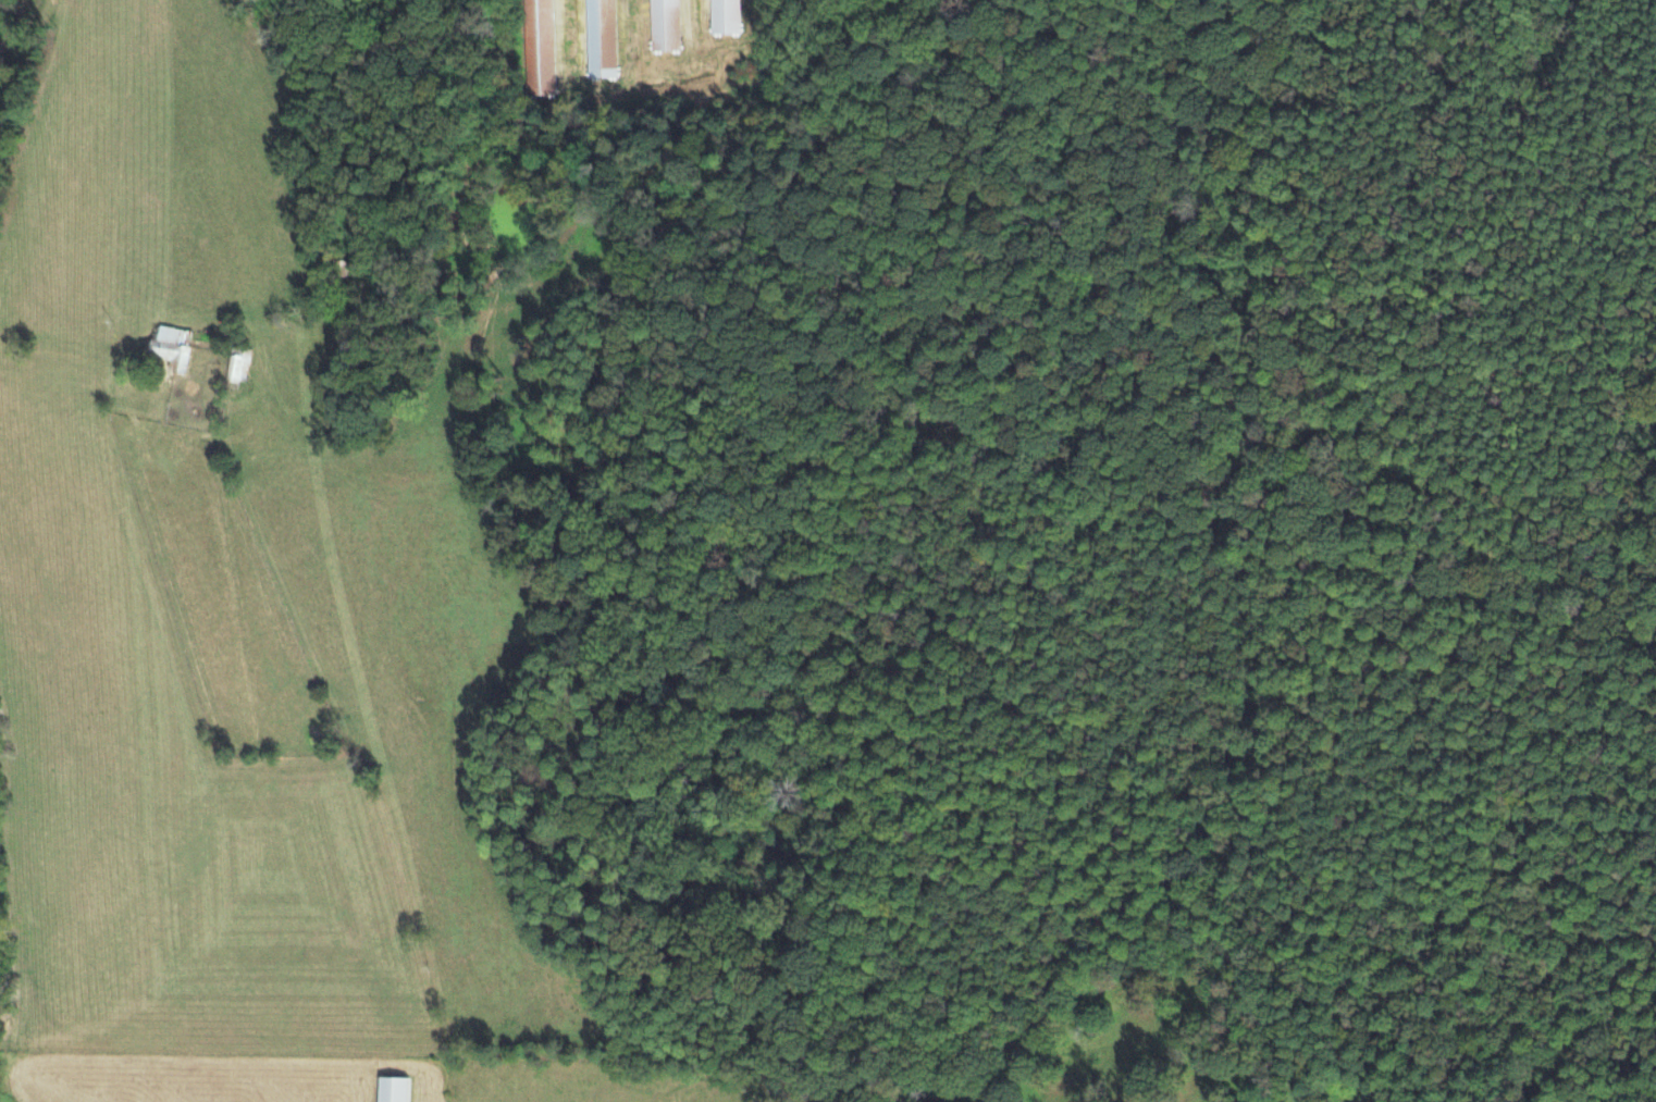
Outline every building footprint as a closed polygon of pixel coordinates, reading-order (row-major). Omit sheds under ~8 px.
[(523,97),(521,0),(552,0),(555,97),(523,97)] [(585,78),(584,0),(613,0),(615,77),(585,78)] [(650,51),(648,0),(678,0),(679,50),(650,51)] [(709,34),(709,0),(738,0),(739,34),(709,34)] [(192,332),(159,326),(156,340),(151,339),(148,357),(174,362),(172,374),(184,376),(192,332)] [(243,357),(231,355),(226,381),(245,384),(251,350),(244,349),(243,357)] [(409,1077),(380,1076),(379,1101),(408,1101),(409,1077)]
